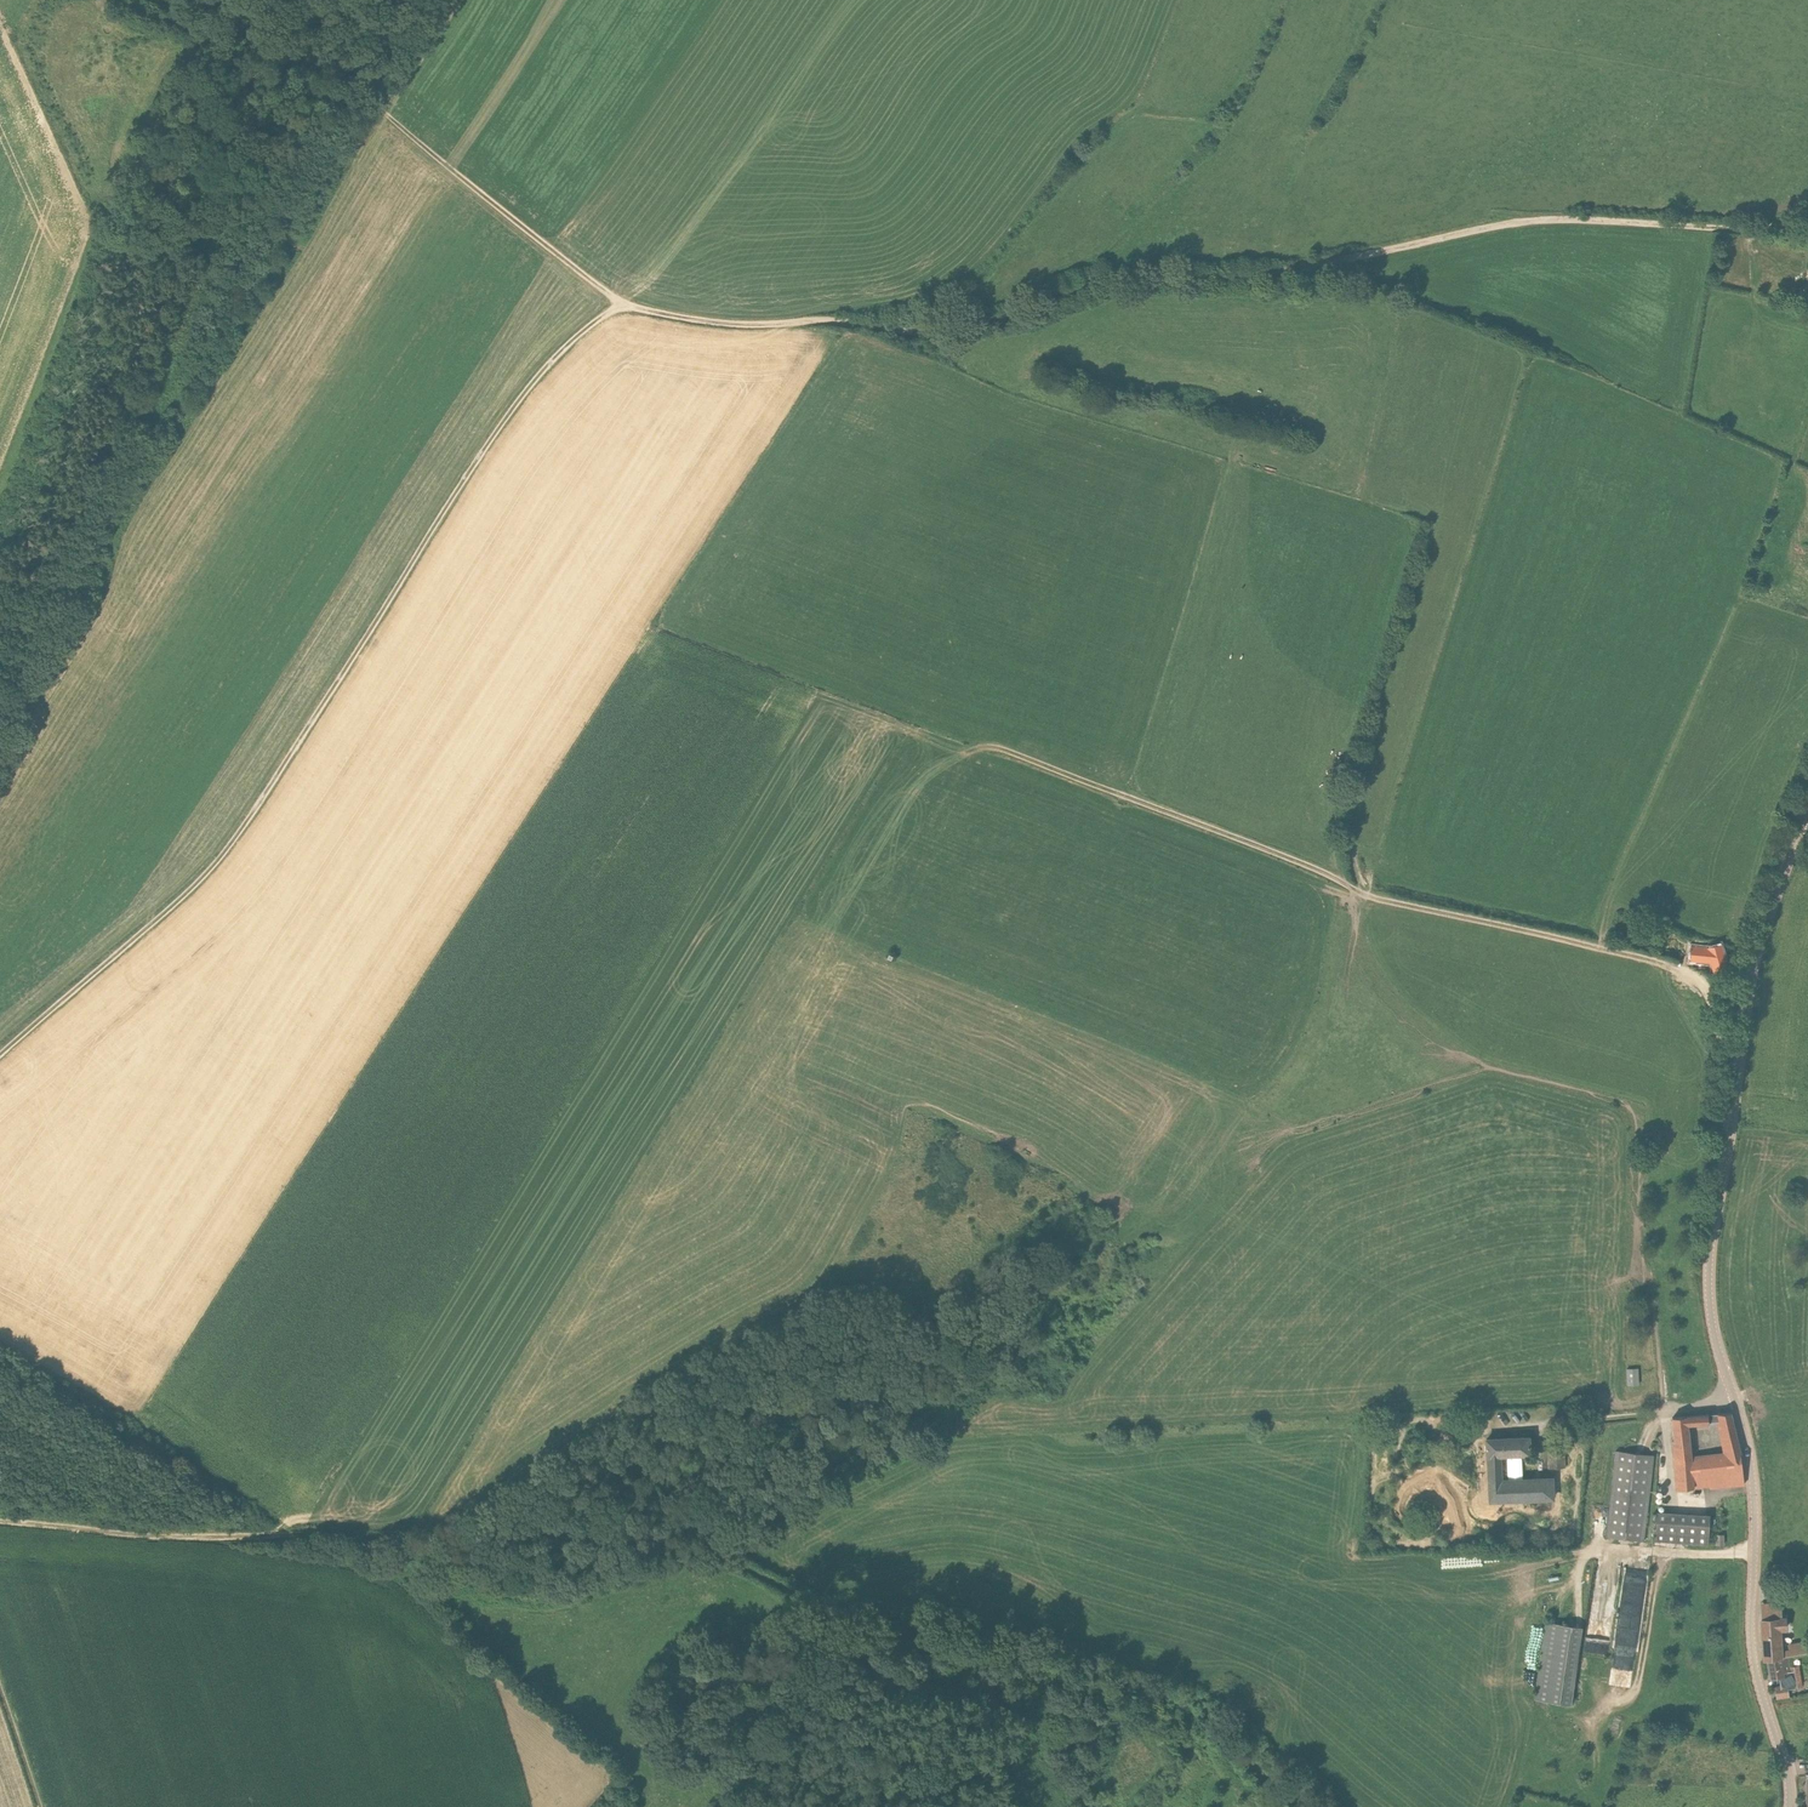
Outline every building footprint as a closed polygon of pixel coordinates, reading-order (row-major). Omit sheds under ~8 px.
[(1624,937),(1620,930),(1612,935),(1615,941),(1624,937)] [(1720,945),(1707,949),(1706,944),(1694,946),(1696,956),(1706,954),(1710,967),(1716,965),(1718,971),(1728,968),(1720,945)] [(1627,1369),(1628,1384),(1638,1383),(1637,1369),(1627,1369)] [(1707,1414),(1672,1417),(1673,1429),(1677,1490),(1710,1485),(1710,1488),(1744,1484),(1740,1452),(1731,1412),(1720,1413),(1719,1412),(1718,1413),(1726,1453),(1691,1458),(1688,1424),(1709,1423),(1708,1414),(1707,1414)] [(1500,1455),(1530,1454),(1529,1437),(1487,1439),(1490,1501),(1553,1498),(1552,1478),(1502,1481),(1500,1455)] [(1549,1468),(1565,1467),(1564,1437),(1548,1438),(1549,1468)] [(1606,1537),(1644,1541),(1654,1455),(1616,1450),(1606,1537)] [(1656,1512),(1655,1541),(1708,1545),(1710,1515),(1656,1512)] [(1642,1638),(1649,1569),(1628,1566),(1621,1635),(1642,1638)] [(1781,1657),(1781,1651),(1781,1630),(1787,1630),(1787,1619),(1784,1619),(1784,1605),(1773,1605),(1773,1619),(1763,1619),(1763,1659),(1768,1659),(1778,1657),(1781,1657)] [(1575,1702),(1582,1624),(1546,1620),(1546,1623),(1528,1621),(1521,1697),(1575,1702)] [(1787,1655),(1807,1653),(1807,1645),(1786,1647),(1787,1655)] [(1789,1669),(1787,1656),(1781,1657),(1778,1657),(1768,1659),(1769,1659),(1771,1679),(1781,1677),(1781,1686),(1787,1685),(1788,1687),(1797,1686),(1795,1669),(1789,1669)] [(1777,1698),(1789,1696),(1788,1687),(1787,1685),(1781,1686),(1775,1687),(1777,1698)]
